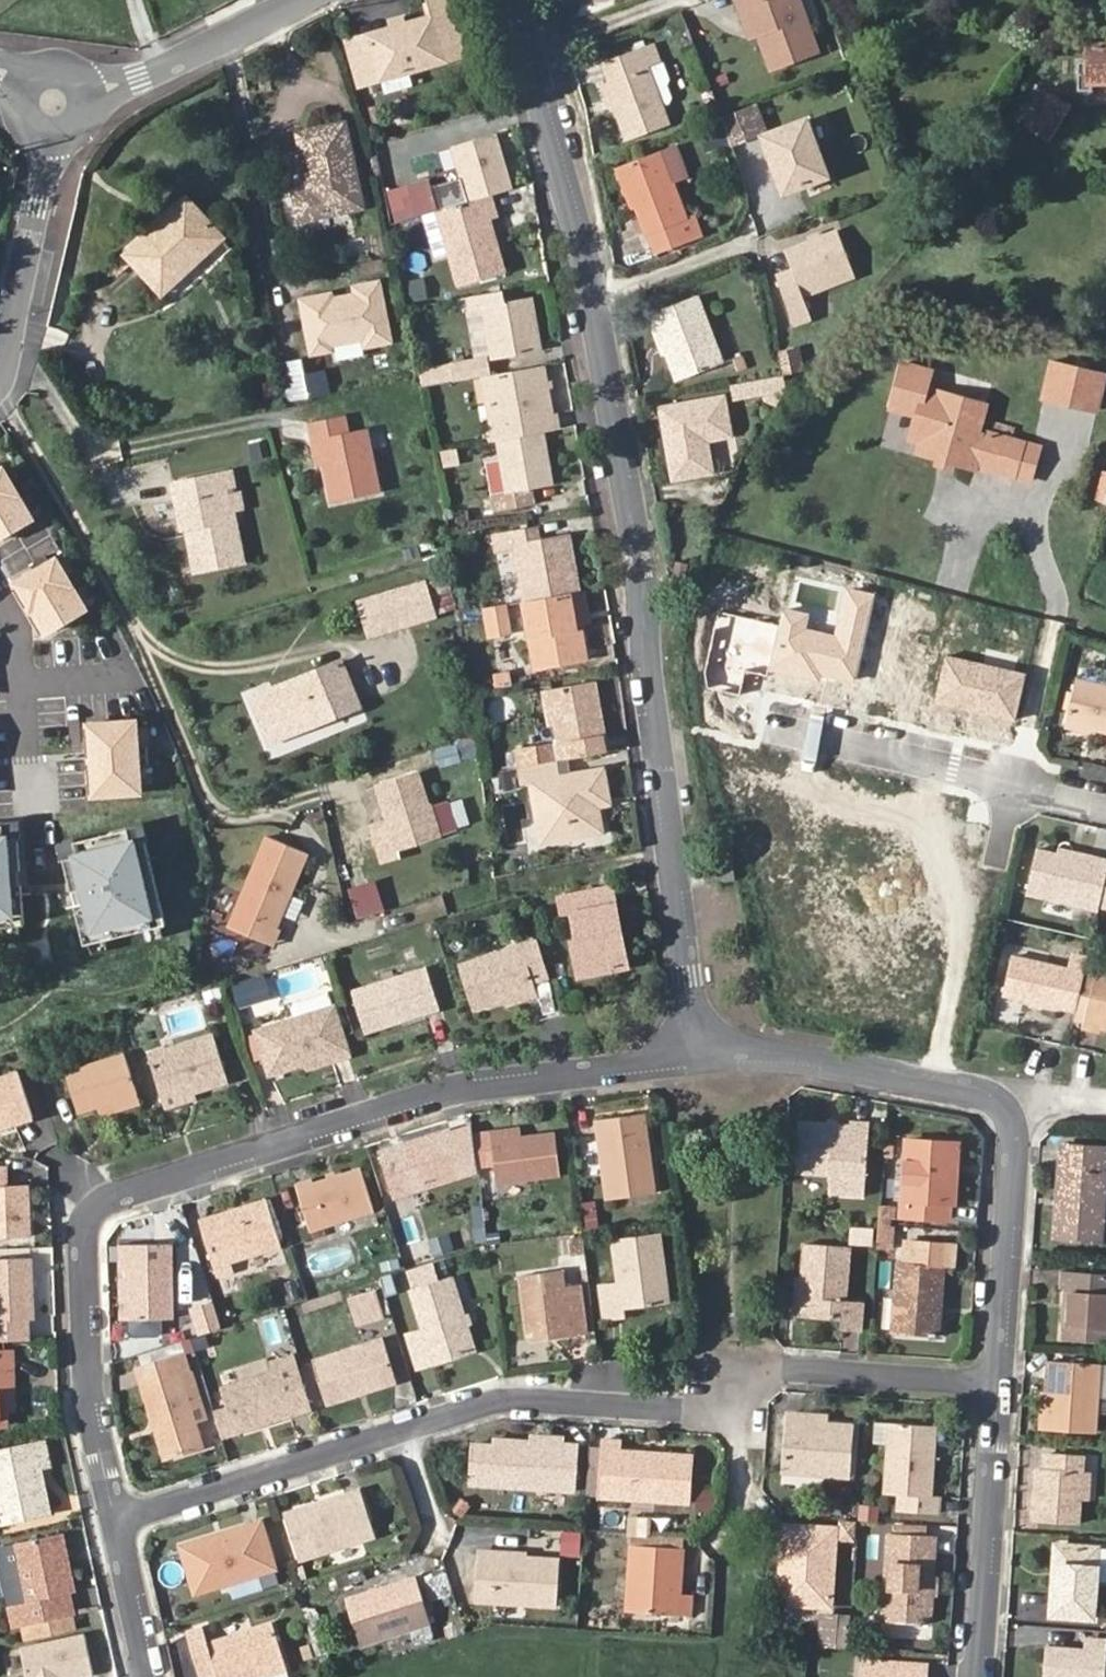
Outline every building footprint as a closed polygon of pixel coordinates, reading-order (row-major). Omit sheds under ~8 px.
[(361,87),(467,56),(452,0),(425,0),(430,16),(348,40),(361,87)] [(755,31),(767,66),(812,51),(794,0),(732,0),(734,5),(744,1),(755,31)] [(745,35),(755,31),(744,1),(734,5),(745,35)] [(612,76),(607,79),(631,139),(670,124),(663,105),(673,101),(674,94),(671,85),(671,76),(663,55),(659,57),(651,39),(605,59),(612,76)] [(1091,45),(1091,85),(1105,84),(1105,45),(1091,45)] [(1032,136),(1046,144),(1070,106),(1056,97),(1032,136)] [(751,106),(719,118),(727,143),(759,133),(751,106)] [(808,119),(765,135),(786,192),(829,176),(808,119)] [(311,191),(293,195),(299,220),(362,206),(344,123),(298,134),(311,191)] [(488,195),(508,189),(491,133),(441,149),(458,204),(488,195)] [(689,220),(687,212),(663,150),(621,166),(647,235),(651,233),(659,257),(706,238),(698,216),(689,220)] [(396,187),(406,219),(427,213),(417,181),(396,187)] [(495,217),(488,195),(458,204),(434,211),(459,286),(505,272),(488,219),(495,217)] [(183,199),(165,216),(168,220),(127,256),(160,292),(220,236),(183,199)] [(719,206),(698,214),(706,235),(727,226),(719,206)] [(812,315),(804,296),(858,275),(841,230),(785,252),(793,272),(778,278),(795,321),(812,315)] [(328,292),(302,296),(312,356),(335,353),(334,348),(368,342),(370,350),(398,346),(387,281),(359,286),(360,293),(329,298),(328,292)] [(490,355),(537,347),(527,295),(500,300),(498,290),(466,295),(468,308),(481,306),(490,355)] [(654,310),(680,378),(725,361),(699,293),(654,310)] [(474,358),(490,355),(481,306),(468,308),(465,309),(474,358)] [(785,374),(806,368),(800,345),(778,350),(785,374)] [(452,364),(454,379),(482,375),(490,373),(487,358),(452,364)] [(1069,359),(1062,393),(1101,401),(1105,378),(1105,367),(1069,359)] [(981,436),(989,406),(931,390),(937,369),(908,362),(896,406),(923,413),(916,438),(926,440),(923,450),(941,455),(956,460),(976,465),(977,462),(1016,473),(1024,445),(988,434),(988,437),(981,436)] [(552,427),(540,364),(490,373),(482,375),(487,400),(488,400),(499,398),(504,428),(494,430),(496,438),(543,429),(552,427)] [(736,401),(784,391),(780,372),(731,383),(736,401)] [(499,398),(488,400),(494,430),(504,428),(499,398)] [(678,477),(716,471),(710,439),(733,435),(727,398),(665,409),(678,477)] [(329,465),(322,466),(331,504),(376,493),(361,428),(344,431),(340,415),(306,423),(310,441),(323,438),(329,465)] [(488,492),(493,520),(523,515),(519,488),(531,486),(553,481),(543,429),(496,438),(506,489),(488,492)] [(482,432),(484,441),(496,438),(494,430),(482,432)] [(315,467),(322,466),(329,465),(323,438),(310,441),(315,467)] [(456,446),(440,450),(443,466),(459,462),(456,446)] [(956,460),(941,455),(938,463),(954,467),(956,460)] [(12,526),(23,520),(30,516),(0,467),(0,533),(12,526)] [(227,494),(231,493),(228,474),(170,486),(173,504),(180,502),(196,572),(241,562),(231,514),(227,494)] [(535,512),(531,486),(519,488),(523,515),(535,512)] [(237,492),(231,493),(227,494),(231,514),(241,511),(237,492)] [(12,526),(17,534),(27,528),(23,520),(12,526)] [(574,588),(578,587),(568,534),(545,538),(543,525),(501,533),(505,551),(519,549),(527,597),(574,588)] [(32,559),(36,567),(46,561),(42,553),(32,559)] [(36,567),(13,581),(42,631),(83,606),(53,556),(46,561),(36,567)] [(432,579),(440,612),(457,608),(450,575),(432,579)] [(434,616),(424,583),(360,602),(370,635),(434,616)] [(588,622),(582,587),(578,587),(574,588),(580,623),(588,622)] [(857,686),(877,594),(845,587),(835,635),(804,628),(808,613),(784,608),(771,667),(857,686)] [(586,655),(580,623),(574,588),(527,597),(523,598),(535,664),(586,655)] [(504,602),(485,606),(490,632),(509,629),(504,602)] [(66,617),(70,624),(80,618),(76,611),(66,617)] [(1025,673),(944,656),(933,704),(1014,722),(1025,673)] [(324,709),(355,696),(340,661),(250,699),(270,744),(328,719),(324,709)] [(1105,689),(1105,685),(1105,670),(1105,669),(1084,664),(1079,668),(1076,682),(1070,681),(1061,722),(1105,732),(1105,689)] [(567,757),(585,754),(583,739),(604,735),(595,682),(551,689),(557,726),(559,742),(518,747),(521,765),(555,759),(567,757)] [(551,728),(557,726),(551,689),(544,690),(551,728)] [(359,706),(355,696),(324,709),(328,719),(359,706)] [(85,722),(91,793),(138,789),(136,763),(135,745),(133,718),(85,722)] [(135,745),(136,763),(147,762),(146,744),(135,745)] [(433,766),(463,760),(460,745),(430,751),(433,766)] [(558,778),(570,776),(567,757),(555,759),(558,778)] [(555,759),(521,765),(524,783),(530,783),(540,839),(600,830),(595,801),(606,799),(601,772),(570,776),(558,778),(555,759)] [(421,846),(413,850),(394,814),(340,839),(358,877),(389,863),(396,877),(429,862),(421,846)] [(0,822),(0,924),(23,922),(15,821),(0,822)] [(143,821),(86,824),(87,838),(73,839),(80,927),(164,921),(158,834),(144,835),(143,821)] [(277,895),(283,895),(284,893),(301,850),(261,834),(248,869),(259,901),(259,902),(265,899),(267,897),(271,897),(277,895)] [(1030,840),(1024,864),(1017,894),(1039,898),(1096,910),(1105,869),(1105,847),(1094,845),(1092,853),(1071,849),(1051,844),(1030,840)] [(255,905),(259,902),(259,901),(248,869),(232,913),(245,919),(251,910),(255,906),(255,905)] [(576,937),(572,938),(578,973),(620,965),(614,929),(619,929),(611,885),(581,891),(584,907),(572,910),(576,937)] [(238,933),(272,946),(284,917),(292,920),(299,902),(283,895),(270,928),(245,919),(242,926),(238,931),(238,933)] [(251,910),(245,919),(270,928),(283,895),(277,895),(271,897),(267,897),(265,899),(259,902),(255,905),(255,906),(251,910)] [(242,926),(245,919),(232,913),(226,928),(238,933),(238,931),(242,926)] [(510,997),(536,989),(533,978),(547,974),(535,940),(462,962),(475,1007),(510,997)] [(1010,956),(1001,993),(1057,1006),(1066,969),(1010,956)] [(369,1029),(433,1008),(421,970),(357,991),(369,1029)] [(1094,972),(1081,1026),(1099,1030),(1100,1023),(1105,1024),(1105,975),(1094,972)] [(267,973),(232,983),(239,1008),(274,998),(267,973)] [(538,996),(536,989),(510,997),(512,1005),(538,996)] [(263,1027),(278,1073),(350,1051),(336,1005),(331,991),(300,1000),(297,1006),(300,1016),(263,1027)] [(158,1049),(171,1089),(201,1080),(203,1085),(237,1074),(222,1029),(158,1049)] [(88,1106),(107,1100),(147,1087),(134,1048),(75,1067),(88,1106)] [(43,1109),(30,1067),(0,1077),(0,1123),(43,1109)] [(201,1080),(171,1089),(174,1099),(205,1090),(203,1085),(201,1080)] [(147,1087),(107,1100),(111,1110),(151,1098),(147,1087)] [(643,1111),(597,1117),(607,1196),(654,1190),(643,1111)] [(27,1147),(53,1143),(48,1115),(22,1119),(27,1147)] [(526,1122),(498,1126),(499,1136),(527,1132),(526,1122)] [(830,1182),(866,1185),(870,1129),(798,1123),(795,1170),(831,1174),(830,1182)] [(498,1126),(476,1129),(481,1168),(483,1183),(486,1199),(505,1196),(502,1180),(566,1171),(559,1128),(527,1132),(499,1136),(498,1126)] [(481,1168),(476,1129),(454,1136),(452,1130),(384,1150),(398,1195),(466,1174),(481,1168)] [(953,1165),(959,1165),(960,1144),(909,1140),(904,1217),(950,1220),(953,1165)] [(1105,1242),(1105,1218),(1105,1148),(1062,1145),(1056,1238),(1105,1242)] [(38,1232),(36,1181),(11,1182),(10,1163),(0,1163),(0,1234),(38,1232)] [(956,1221),(959,1165),(953,1165),(950,1220),(956,1221)] [(308,1186),(320,1225),(384,1206),(373,1167),(308,1186)] [(865,1193),(866,1185),(830,1182),(830,1191),(865,1193)] [(210,1218),(227,1273),(242,1269),(239,1258),(291,1242),(277,1197),(210,1218)] [(595,1200),(580,1203),(586,1230),(601,1226),(595,1200)] [(895,1247),(895,1205),(881,1205),(880,1247),(895,1247)] [(852,1244),(875,1246),(877,1227),(854,1225),(852,1244)] [(623,1280),(627,1305),(670,1300),(660,1231),(617,1235),(623,1280)] [(178,1313),(178,1239),(131,1238),(131,1257),(138,1258),(138,1313),(138,1325),(143,1330),(167,1330),(171,1325),(172,1313),(178,1313)] [(907,1267),(901,1267),(896,1336),(940,1339),(946,1269),(956,1270),(958,1246),(910,1243),(907,1267)] [(805,1283),(803,1318),(843,1321),(842,1332),(860,1333),(862,1304),(844,1303),(848,1251),(807,1248),(805,1283)] [(37,1337),(36,1315),(42,1315),(38,1256),(0,1258),(0,1339),(37,1337)] [(437,1256),(409,1265),(415,1289),(428,1328),(412,1333),(423,1367),(479,1349),(455,1276),(444,1280),(437,1256)] [(138,1258),(131,1257),(130,1313),(138,1313),(138,1258)] [(589,1329),(583,1285),(570,1287),(567,1267),(525,1273),(534,1337),(589,1329)] [(1074,1288),(1070,1340),(1105,1342),(1105,1275),(1064,1271),(1064,1287),(1074,1288)] [(628,1314),(627,1305),(623,1280),(604,1283),(608,1317),(628,1314)] [(795,1318),(803,1318),(805,1283),(797,1283),(795,1318)] [(357,1309),(354,1310),(358,1320),(389,1311),(380,1284),(375,1285),(374,1286),(375,1287),(383,1302),(357,1309)] [(383,1302),(375,1287),(375,1288),(353,1295),(357,1309),(383,1302)] [(202,1330),(229,1322),(221,1295),(194,1303),(202,1330)] [(333,1398),(365,1389),(362,1381),(401,1369),(391,1337),(322,1358),(333,1398)] [(146,1370),(190,1357),(187,1345),(142,1359),(146,1370)] [(13,1401),(17,1400),(16,1369),(23,1368),(22,1350),(0,1351),(0,1402),(13,1401)] [(190,1357),(146,1370),(148,1379),(172,1454),(208,1443),(185,1368),(193,1365),(190,1357)] [(1099,1397),(1102,1367),(1053,1363),(1047,1430),(1096,1433),(1099,1397)] [(21,1400),(24,1400),(23,1368),(16,1369),(17,1400),(21,1400)] [(285,1368),(235,1384),(247,1426),(298,1410),(285,1368)] [(362,1381),(365,1389),(403,1377),(401,1369),(362,1381)] [(13,1401),(13,1409),(21,1409),(21,1400),(17,1400),(13,1401)] [(0,1402),(0,1425),(14,1424),(13,1409),(13,1401),(0,1402)] [(806,1426),(807,1416),(791,1414),(785,1470),(854,1476),(857,1430),(828,1428),(806,1426)] [(830,1418),(807,1416),(806,1426),(828,1428),(830,1418)] [(923,1428),(889,1426),(885,1493),(898,1494),(897,1513),(929,1515),(930,1496),(923,1496),(925,1458),(921,1457),(923,1428)] [(493,1485),(580,1490),(581,1445),(496,1438),(495,1444),(478,1443),(475,1484),(493,1485)] [(604,1441),(600,1495),(695,1501),(697,1457),(622,1451),(623,1442),(604,1441)] [(54,1459),(50,1443),(0,1453),(0,1478),(3,1493),(9,1521),(54,1511),(46,1470),(44,1461),(54,1459)] [(1079,1526),(1081,1503),(1083,1475),(1084,1458),(1040,1455),(1034,1523),(1079,1526)] [(56,1467),(54,1459),(44,1461),(46,1470),(56,1467)] [(1083,1475),(1081,1503),(1088,1503),(1089,1476),(1083,1475)] [(290,1513),(303,1557),(380,1533),(366,1488),(290,1513)] [(630,1514),(629,1529),(653,1530),(653,1514),(630,1514)] [(840,1520),(840,1543),(857,1543),(858,1520),(840,1520)] [(230,1575),(231,1581),(279,1566),(265,1521),(186,1546),(198,1584),(230,1575)] [(840,1534),(789,1530),(786,1584),(792,1585),(790,1607),(834,1609),(840,1534)] [(15,1608),(20,1628),(76,1615),(71,1595),(63,1558),(70,1557),(65,1534),(18,1543),(19,1546),(32,1604),(15,1608)] [(882,1624),(928,1626),(934,1538),(887,1536),(882,1624)] [(690,1548),(637,1544),(634,1610),(700,1614),(701,1595),(687,1593),(690,1548)] [(2,1549),(15,1608),(32,1604),(19,1546),(2,1549)] [(1055,1546),(1053,1585),(1060,1585),(1063,1547),(1055,1546)] [(1060,1585),(1053,1585),(1051,1617),(1095,1619),(1098,1549),(1063,1547),(1060,1585)] [(63,1558),(71,1595),(78,1594),(70,1557),(63,1558)] [(562,1604),(565,1561),(483,1557),(480,1600),(562,1604)] [(440,1639),(434,1619),(420,1574),(350,1597),(365,1641),(414,1625),(420,1645),(440,1639)] [(200,1591),(231,1581),(230,1575),(198,1584),(200,1591)] [(851,1646),(854,1612),(822,1609),(820,1643),(851,1646)] [(223,1676),(253,1676),(259,1675),(292,1664),(279,1621),(216,1640),(210,1624),(191,1630),(206,1676),(221,1671),(223,1676)] [(87,1637),(25,1651),(30,1676),(85,1676),(95,1675),(87,1637)] [(1105,1643),(1089,1642),(1088,1653),(1050,1650),(1048,1676),(1103,1676),(1105,1643)] [(927,1666),(890,1663),(889,1676),(926,1676),(927,1666)] [(292,1664),(259,1675),(260,1676),(296,1676),(292,1664)]
